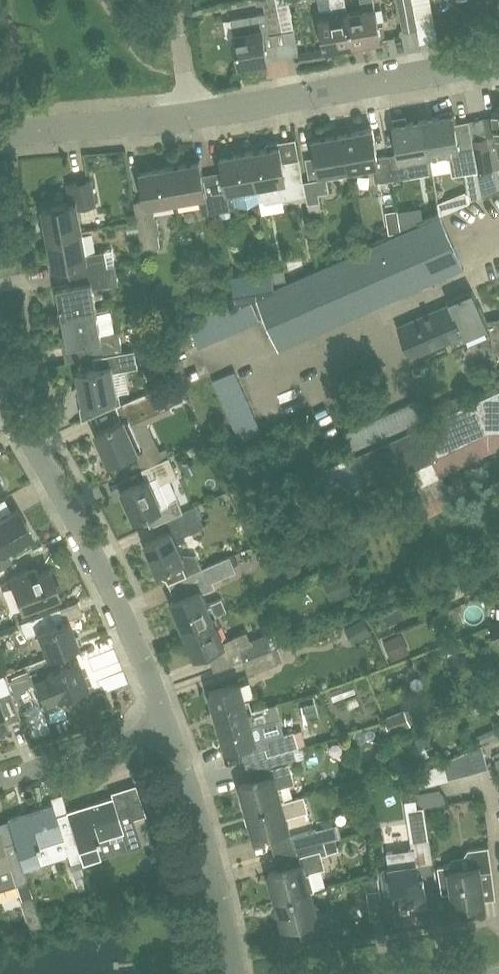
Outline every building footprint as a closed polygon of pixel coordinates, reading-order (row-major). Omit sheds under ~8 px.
[(277,0),(257,0),(258,4),(264,3),(270,34),(282,32),(277,0)] [(282,32),(294,30),(289,0),(277,0),(282,32)] [(333,15),(319,18),(325,50),(353,44),(348,12),(345,0),(330,0),(333,15)] [(348,12),(353,44),(380,39),(373,0),(360,0),(362,10),(348,12)] [(401,21),(415,18),(412,0),(397,0),(401,21)] [(415,18),(433,15),(431,0),(412,0),(415,18)] [(240,65),(268,60),(260,14),(232,20),(240,65)] [(437,20),(440,30),(450,28),(448,21),(444,18),(437,20)] [(493,116),(469,120),(472,139),(473,139),(473,140),(479,171),(494,168),(494,169),(498,168),(498,110),(492,111),(493,116)] [(437,114),(437,117),(424,119),(430,155),(432,164),(454,160),(457,175),(465,174),(469,200),(483,195),(479,171),(473,140),(458,142),(456,126),(458,126),(456,115),(451,112),(437,114)] [(406,122),(405,118),(392,120),(396,143),(387,145),(388,155),(393,178),(409,175),(407,159),(430,155),(424,119),(406,122)] [(378,156),(373,128),(343,134),(349,167),(372,164),(375,182),(393,178),(388,155),(378,156)] [(306,158),(309,178),(304,179),(306,194),(309,211),(322,209),(320,193),(330,191),(326,171),(349,167),(343,134),(313,139),(316,156),(306,158)] [(306,194),(304,179),(300,159),(283,162),(283,158),(280,141),(267,144),(267,148),(250,151),(259,200),(265,199),(265,201),(306,194)] [(250,151),(234,154),(234,150),(221,152),(219,156),(221,168),(223,168),(223,172),(213,174),(216,186),(220,211),(236,209),(236,205),(259,200),(250,151)] [(213,174),(203,176),(200,160),(170,165),(176,201),(199,197),(202,215),(220,211),(216,186),(213,174)] [(145,199),(135,200),(144,250),(153,249),(153,248),(157,247),(159,245),(158,241),(159,241),(158,234),(160,232),(157,219),(155,217),(153,205),(176,201),(170,165),(140,171),(145,199)] [(70,201),(42,206),(47,236),(83,230),(79,207),(96,204),(91,179),(67,183),(70,201)] [(450,199),(439,204),(440,214),(454,208),(450,199)] [(279,348),(463,267),(440,215),(189,325),(199,348),(260,321),(260,320),(266,317),(279,348)] [(87,254),(83,230),(47,236),(52,267),(68,264),(70,274),(90,270),(115,266),(112,249),(87,254)] [(115,266),(90,270),(70,274),(72,284),(56,287),(61,317),(97,311),(93,288),(119,284),(115,266)] [(232,275),(237,303),(275,286),(272,267),(232,275)] [(473,290),(449,300),(451,304),(400,327),(414,356),(464,333),(466,336),(489,325),(473,290)] [(97,311),(61,317),(67,347),(82,344),(85,354),(97,352),(97,353),(122,348),(119,331),(101,334),(97,311)] [(490,323),(495,354),(498,353),(498,322),(490,323)] [(77,383),(80,383),(83,401),(86,400),(89,417),(108,408),(107,404),(118,400),(113,371),(131,368),(130,362),(136,361),(134,350),(93,357),(94,367),(90,367),(90,365),(74,368),(77,383)] [(241,442),(263,432),(235,371),(213,381),(241,442)] [(173,411),(171,406),(188,398),(179,377),(117,405),(123,420),(97,432),(111,463),(137,451),(144,467),(164,458),(148,423),(173,411)] [(435,419),(426,423),(380,443),(354,455),(318,470),(333,504),(367,488),(440,456),(440,455),(489,432),(498,432),(498,390),(438,418),(435,419)] [(354,455),(380,443),(426,423),(435,419),(424,396),(343,432),(354,455)] [(164,458),(144,467),(149,479),(123,491),(135,520),(146,515),(150,526),(184,511),(178,498),(169,502),(161,483),(178,476),(170,457),(165,459),(164,458)] [(32,532),(17,507),(0,518),(0,548),(2,551),(32,532)] [(176,539),(204,527),(196,507),(173,517),(178,528),(145,543),(159,573),(162,572),(163,574),(162,577),(167,580),(169,584),(203,569),(198,556),(182,554),(176,539)] [(231,557),(187,576),(194,592),(172,602),(183,629),(213,616),(213,617),(228,610),(227,610),(222,598),(208,604),(203,592),(215,586),(213,581),(237,570),(231,557)] [(22,607),(59,593),(50,568),(39,573),(36,566),(10,575),(22,607)] [(475,566),(458,575),(466,592),(483,583),(475,566)] [(335,577),(343,596),(355,591),(347,572),(335,577)] [(38,632),(47,656),(48,658),(68,649),(79,645),(69,619),(64,621),(59,608),(22,622),(27,636),(38,632)] [(247,632),(224,641),(213,617),(213,616),(183,629),(196,657),(215,648),(218,655),(210,658),(216,671),(243,659),(273,648),(267,634),(251,640),(247,632)] [(352,625),(361,639),(372,633),(363,619),(352,625)] [(498,639),(498,622),(490,626),(496,640),(498,639)] [(402,656),(393,636),(383,641),(392,660),(402,656)] [(278,663),(273,648),(243,659),(248,674),(278,663)] [(48,658),(47,656),(4,672),(10,686),(46,672),(56,697),(87,685),(78,660),(73,662),(68,649),(48,658)] [(218,720),(249,712),(240,682),(210,691),(218,720)] [(8,726),(7,722),(21,717),(10,688),(0,692),(0,729),(8,726)] [(267,706),(249,712),(218,720),(226,748),(257,740),(253,726),(271,721),(267,706)] [(405,709),(384,718),(391,733),(412,724),(405,709)] [(264,740),(268,756),(294,748),(299,747),(294,731),(264,740)] [(482,744),(467,750),(473,772),(489,768),(482,744)] [(272,768),(274,775),(240,785),(247,812),(282,802),(282,801),(278,787),(295,782),(290,762),(297,760),(294,748),(268,756),(272,768)] [(473,772),(467,750),(443,761),(447,779),(473,772)] [(67,811),(83,858),(84,861),(100,856),(119,850),(128,847),(141,843),(132,818),(128,804),(124,792),(113,796),(111,796),(67,811)] [(269,835),(289,829),(286,815),(298,811),(308,809),(304,795),(293,798),(282,802),(247,812),(248,814),(250,822),(251,826),(255,839),(264,836),(269,835)] [(408,807),(418,806),(417,798),(407,799),(408,807)] [(52,803),(7,817),(8,819),(14,838),(23,868),(40,863),(38,858),(35,846),(63,837),(67,849),(71,862),(83,858),(67,811),(56,814),(52,803)] [(294,850),(298,848),(320,842),(316,830),(292,837),(291,837),(294,850)] [(16,883),(21,900),(32,896),(27,880),(23,868),(14,838),(2,842),(0,837),(0,889),(16,883)] [(384,868),(381,871),(384,892),(387,896),(392,897),(401,895),(403,904),(411,903),(412,912),(429,910),(427,900),(424,881),(426,881),(424,863),(433,862),(430,837),(428,838),(416,840),(413,840),(414,848),(387,851),(389,867),(384,868)] [(302,863),(279,870),(269,873),(270,877),(272,886),(276,900),(311,890),(306,873),(310,872),(323,868),(320,855),(328,853),(328,852),(339,849),(336,838),(325,841),(320,842),(298,848),(302,863)] [(485,902),(481,872),(493,871),(490,847),(469,849),(471,868),(450,870),(450,865),(438,866),(442,893),(453,892),(454,906),(485,902)] [(379,877),(366,879),(368,892),(367,892),(371,919),(384,917),(380,890),(381,890),(379,877)] [(318,914),(311,890),(276,900),(284,927),(299,923),(302,935),(341,924),(336,909),(318,914)]
